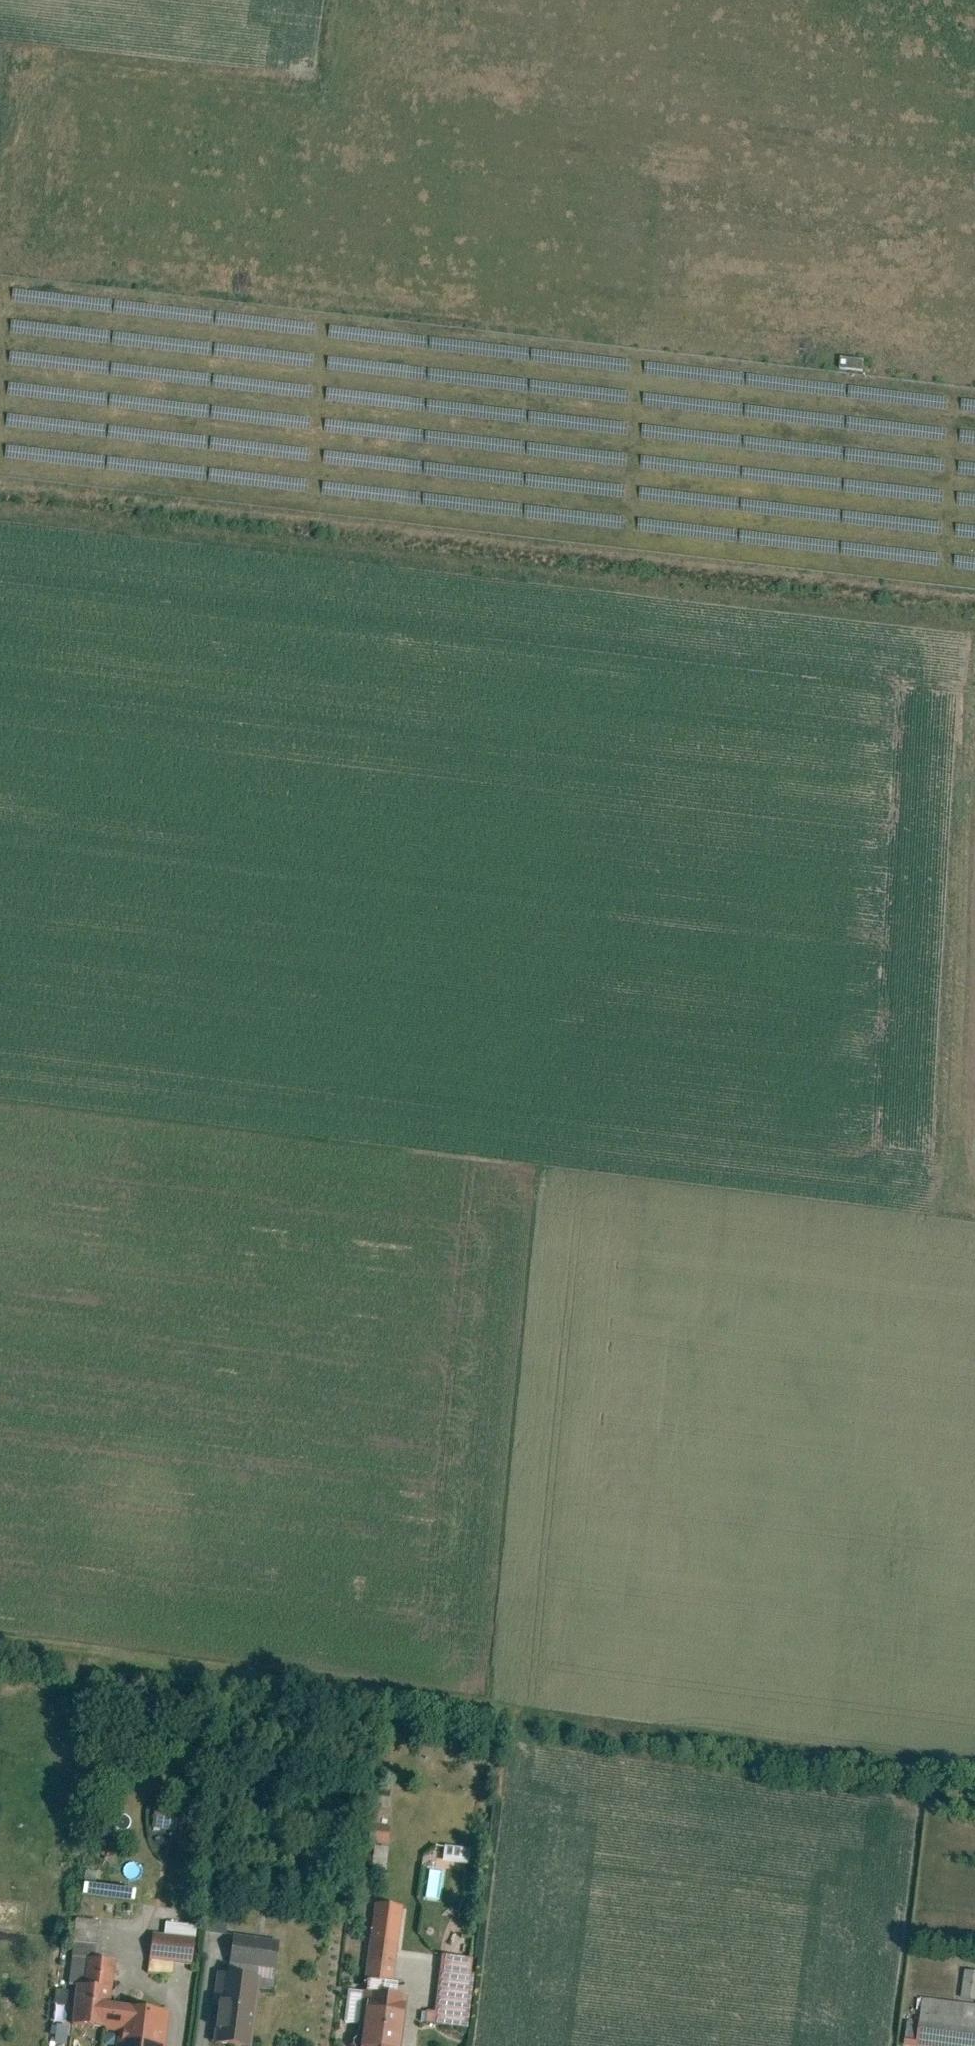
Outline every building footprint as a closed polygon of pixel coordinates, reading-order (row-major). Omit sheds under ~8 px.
[(861,362),(845,358),(843,367),(859,370),(861,362)] [(444,1847),(441,1863),(468,1867),(470,1851),(444,1847)] [(366,2045),(407,2045),(415,1996),(407,1995),(409,1984),(399,1983),(410,1906),(380,1902),(367,1990),(356,1988),(351,2023),(369,2026),(366,2045)] [(163,1936),(151,1934),(146,1974),(172,1977),(173,1965),(192,1967),(197,1928),(164,1924),(163,1936)] [(260,1977),(259,1984),(278,1987),(284,1938),(233,1932),(227,1973),(260,1977)] [(441,2011),(427,2010),(426,2021),(474,2027),(484,1940),(450,1936),(441,2011)] [(71,2026),(107,2031),(116,1963),(79,1959),(71,2026)] [(911,2045),(918,2045),(974,2045),(974,1969),(970,1969),(966,2000),(929,1996),(926,2022),(914,2020),(911,2045)] [(219,1971),(215,2002),(222,2003),(217,2042),(248,2045),(250,2045),(259,1984),(260,1977),(227,1973),(219,1971)] [(164,2014),(124,2010),(120,2045),(161,2045),(164,2014)]
